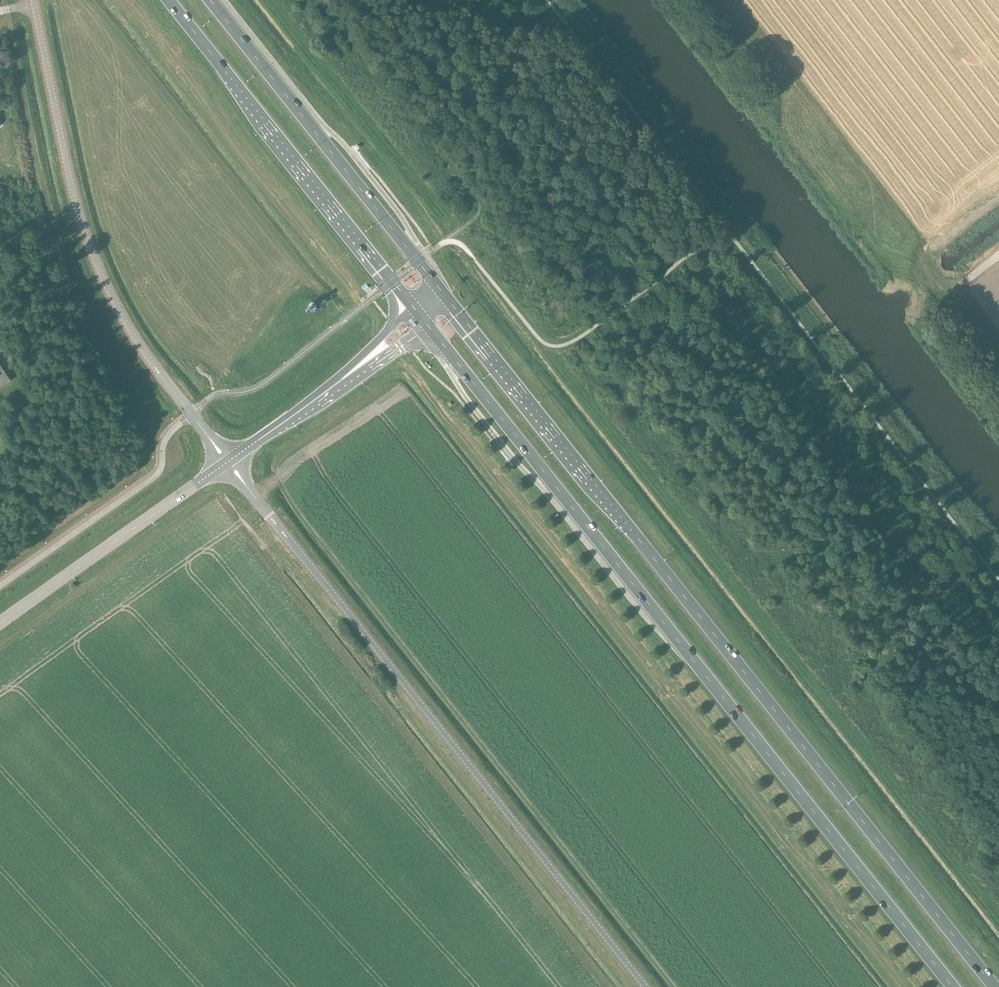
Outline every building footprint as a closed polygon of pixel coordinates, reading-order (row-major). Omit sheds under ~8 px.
[(10,381),(0,367),(0,387),(10,381)] [(14,449),(0,429),(0,459),(14,449)]
